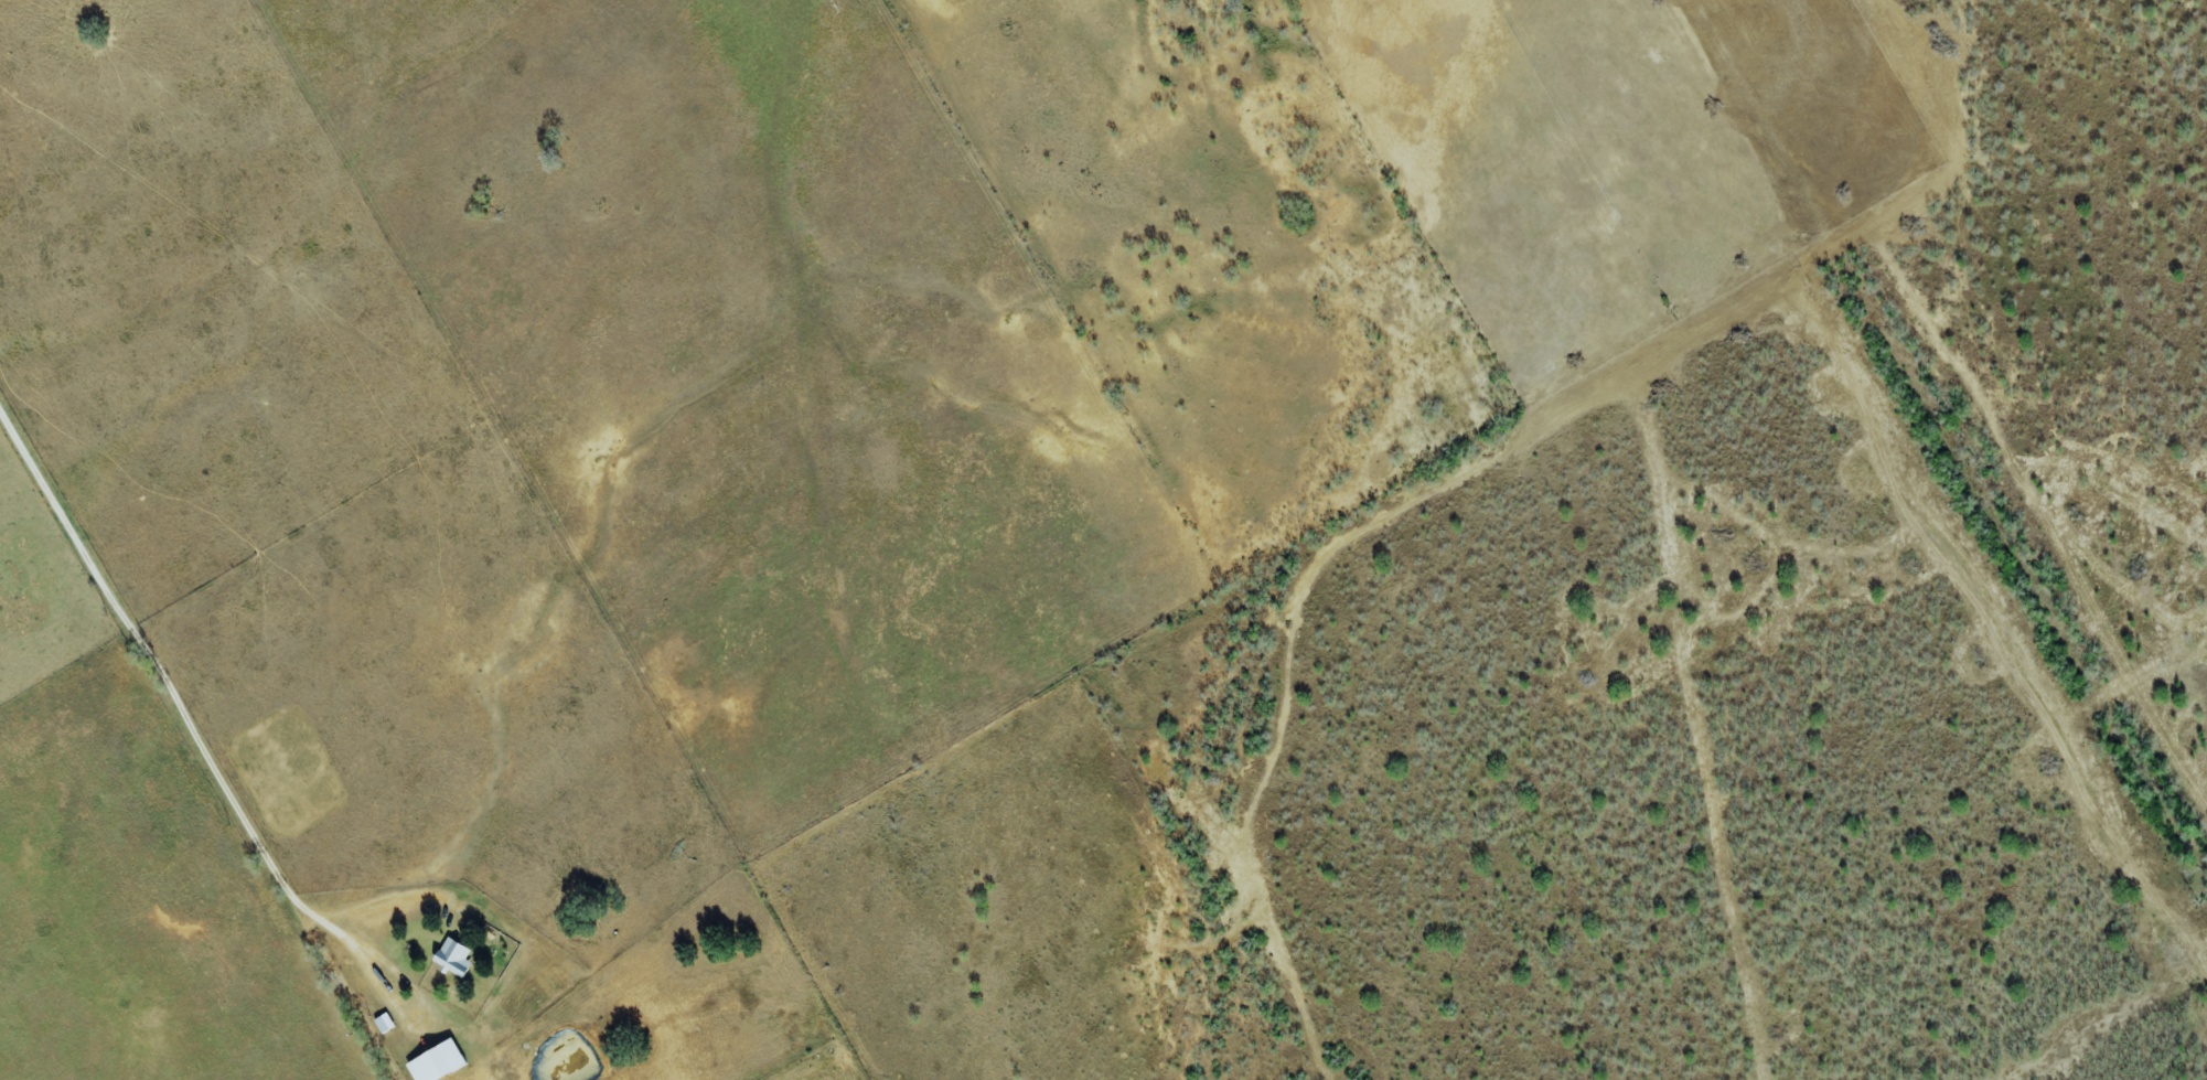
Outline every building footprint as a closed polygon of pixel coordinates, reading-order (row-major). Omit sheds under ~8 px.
[(470,963),(465,960),(470,950),(445,938),(433,963),(442,967),(441,970),(462,980),(470,963)] [(413,1079),(438,1079),(465,1065),(451,1039),(405,1065),(413,1079)]
